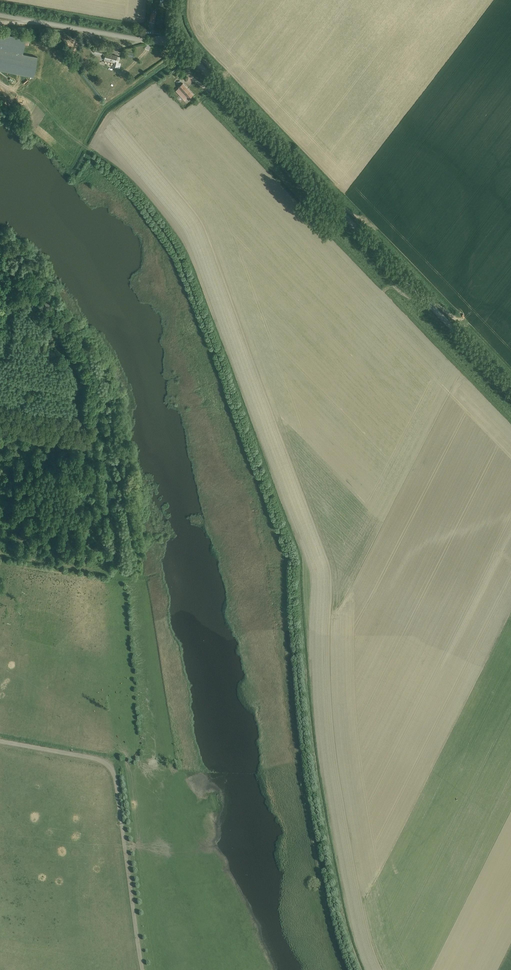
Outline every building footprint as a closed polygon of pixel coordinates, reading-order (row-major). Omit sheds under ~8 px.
[(22,54),(25,39),(0,34),(0,70),(33,77),(38,57),(22,54)] [(118,64),(119,57),(106,54),(105,59),(111,60),(111,62),(115,63),(114,66),(119,68),(120,64),(118,64)] [(179,88),(176,91),(185,101),(188,98),(192,94),(183,84),(179,87),(179,88)]
